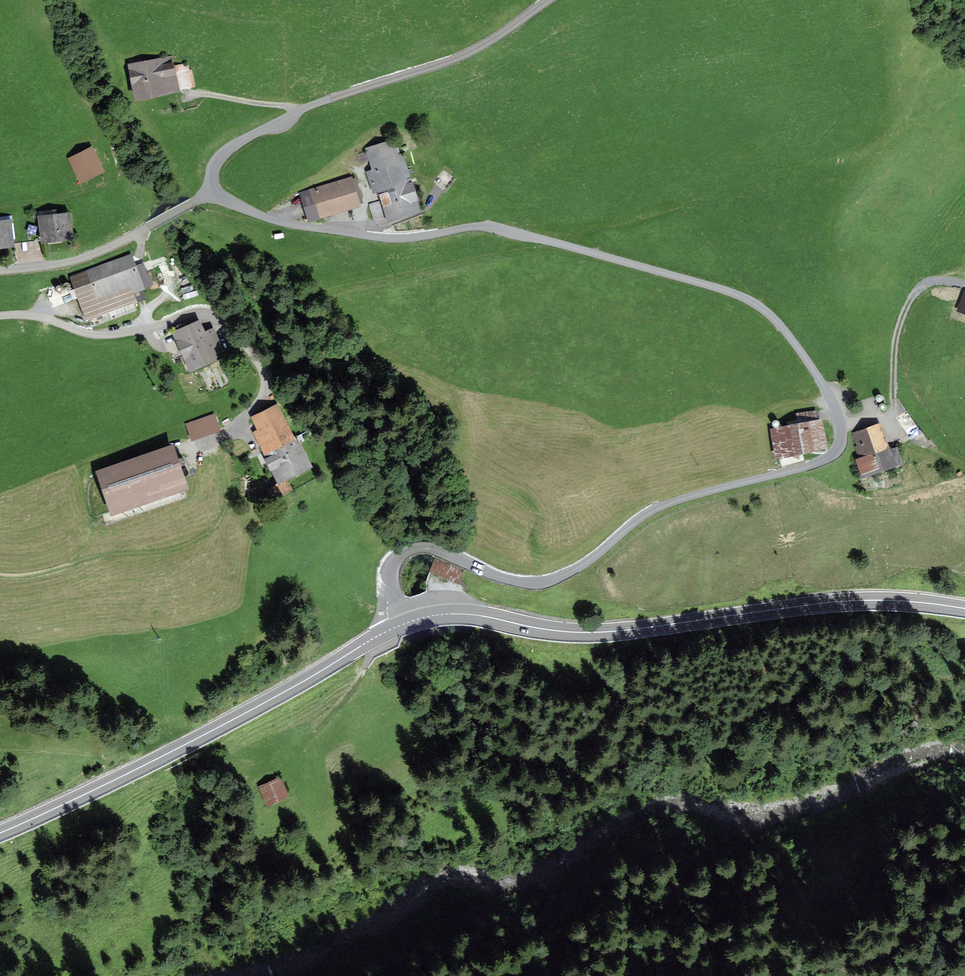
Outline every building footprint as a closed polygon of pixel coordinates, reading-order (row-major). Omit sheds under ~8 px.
[(188,63),(175,66),(173,56),(128,66),(137,104),(182,94),(181,91),(196,88),(192,70),(189,71),(188,63)] [(382,201),(368,205),(375,225),(388,220),(390,226),(424,215),(403,153),(398,155),(393,140),(365,149),(366,152),(357,156),(360,166),(370,163),(372,171),(365,173),(373,196),(376,195),(378,199),(381,198),(382,201)] [(81,186),(106,173),(93,147),(68,160),(81,186)] [(309,225),(363,209),(353,177),(299,194),(309,225)] [(43,247),(75,242),(71,214),(39,218),(43,247)] [(16,249),(12,220),(0,222),(0,251),(16,249)] [(137,268),(132,255),(70,279),(87,323),(139,303),(136,296),(147,292),(146,290),(156,286),(152,276),(150,277),(145,265),(137,268)] [(228,359),(214,329),(206,333),(201,321),(173,334),(191,375),(228,359)] [(295,439),(277,404),(251,418),(259,432),(253,435),(279,485),(280,488),(290,483),(315,470),(302,444),(306,442),(303,435),(295,439)] [(824,421),(821,421),(818,410),(796,415),(799,426),(772,432),(779,464),(831,452),(824,421)] [(193,444),(222,432),(215,414),(186,425),(193,444)] [(881,424),(852,435),(857,447),(855,448),(860,462),(857,463),(864,480),(867,479),(867,481),(906,466),(899,449),(892,451),(881,424)] [(114,520),(192,493),(176,447),(98,474),(114,520)] [(295,493),(290,483),(280,488),(279,485),(267,491),(274,504),(295,493)] [(264,803),(286,792),(277,775),(255,786),(264,803)]
